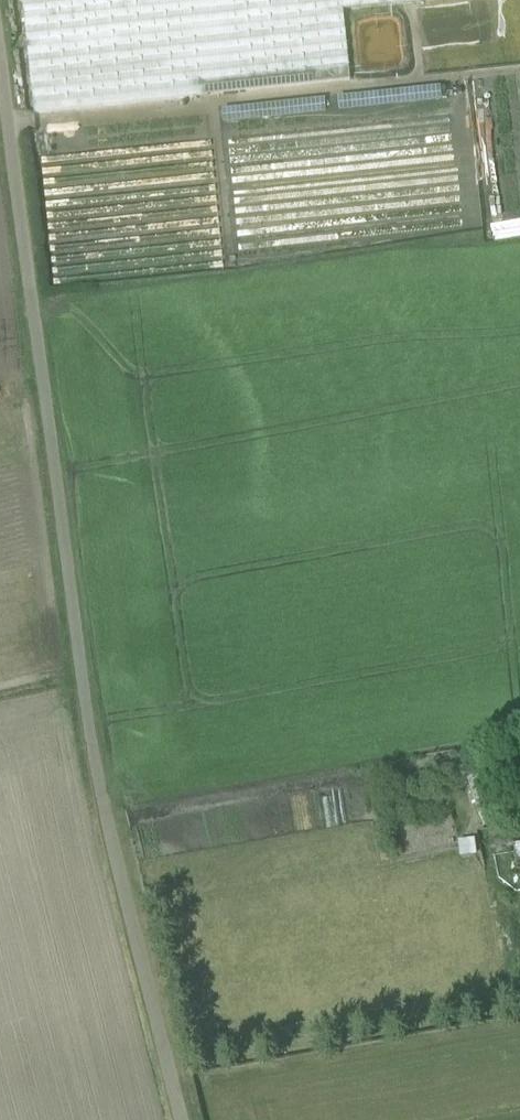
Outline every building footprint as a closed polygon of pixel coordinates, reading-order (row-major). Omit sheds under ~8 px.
[(35,114),(351,77),(343,10),(432,0),(23,0),(35,114)]
